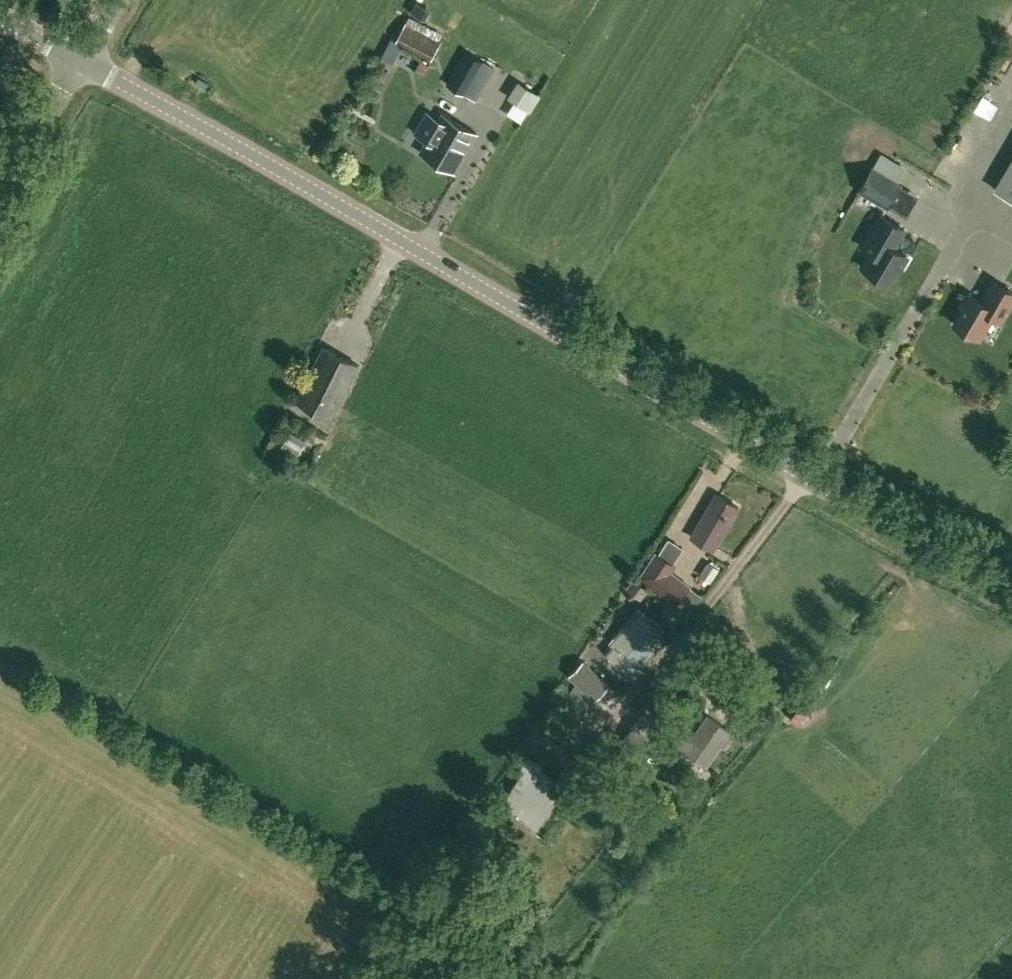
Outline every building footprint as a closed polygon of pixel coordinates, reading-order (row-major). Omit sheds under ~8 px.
[(420,16),(426,6),(415,0),(409,11),(420,16)] [(442,41),(406,22),(396,41),(432,60),(442,41)] [(466,48),(446,84),(476,101),(496,67),(466,48)] [(439,145),(442,140),(454,147),(469,122),(445,108),(443,113),(431,106),(416,132),(428,139),(439,145)] [(439,145),(428,139),(420,151),(455,172),(481,128),(469,122),(454,147),(442,140),(439,145)] [(1011,198),(1011,159),(995,188),(1011,198)] [(888,205),(900,184),(872,168),(860,189),(888,205)] [(883,279),(887,281),(896,266),(900,268),(907,255),(893,247),(904,228),(882,215),(867,240),(876,245),(863,267),(871,272),(869,275),(881,282),(883,279)] [(979,337),(992,315),(1001,320),(1011,301),(1011,291),(994,280),(982,301),(968,293),(960,306),(964,308),(955,323),(979,337)] [(297,399),(332,417),(359,364),(324,346),(297,399)] [(690,537),(715,550),(741,504),(717,490),(690,537)] [(675,605),(676,604),(692,586),(673,571),(678,565),(656,551),(639,577),(675,605)] [(626,586),(641,598),(648,588),(634,577),(626,586)] [(691,587),(678,605),(689,613),(703,595),(691,587)] [(638,611),(609,641),(613,644),(605,652),(625,670),(644,650),(652,657),(668,640),(638,611)] [(609,685),(583,659),(568,674),(594,701),(609,685)] [(564,697),(556,706),(573,723),(581,715),(564,697)] [(650,757),(670,732),(645,711),(623,739),(642,755),(639,759),(649,766),(654,760),(650,757)] [(688,754),(705,767),(721,745),(725,748),(731,740),(727,737),(731,731),(709,715),(693,738),(686,733),(670,755),(682,763),(688,754)] [(500,804),(537,829),(554,804),(551,802),(563,784),(540,768),(542,765),(529,756),(521,767),(524,769),(500,804)] [(529,975),(518,967),(509,978),(535,978),(529,975)]
